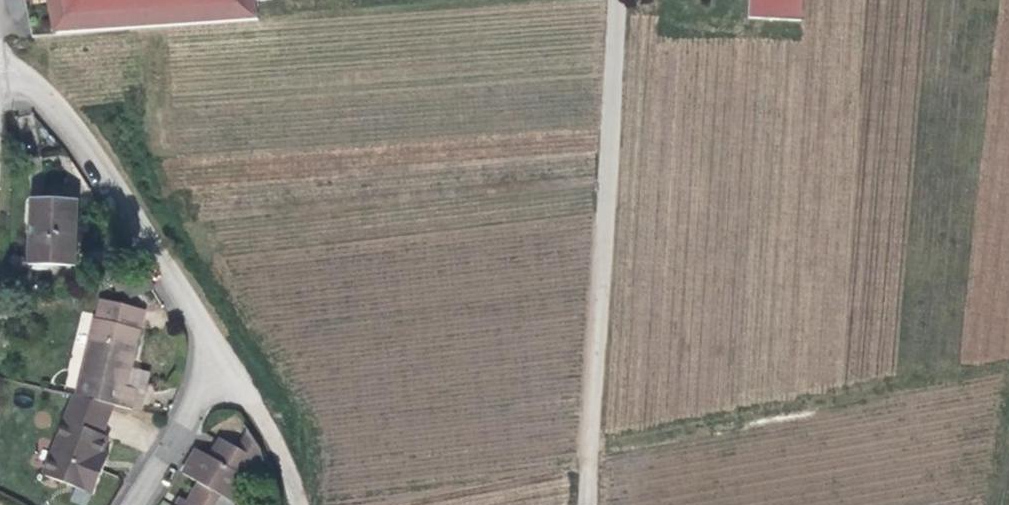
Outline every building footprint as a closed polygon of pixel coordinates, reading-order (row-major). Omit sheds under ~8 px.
[(259,19),(255,2),(264,0),(50,0),(57,35),(259,19)] [(801,20),(802,5),(802,0),(749,0),(748,9),(748,16),(801,20)] [(74,260),(75,197),(32,198),(31,259),(74,260)] [(93,320),(74,398),(109,408),(130,413),(134,392),(122,389),(129,362),(132,363),(139,334),(136,332),(142,312),(103,301),(98,321),(93,320)] [(74,398),(72,398),(41,478),(90,497),(100,473),(93,470),(99,454),(104,439),(98,436),(109,408),(74,398)] [(261,450),(260,447),(248,428),(237,452),(217,442),(207,461),(194,455),(182,480),(199,490),(191,504),(236,504),(261,450)] [(93,470),(100,473),(106,458),(99,454),(93,470)]
